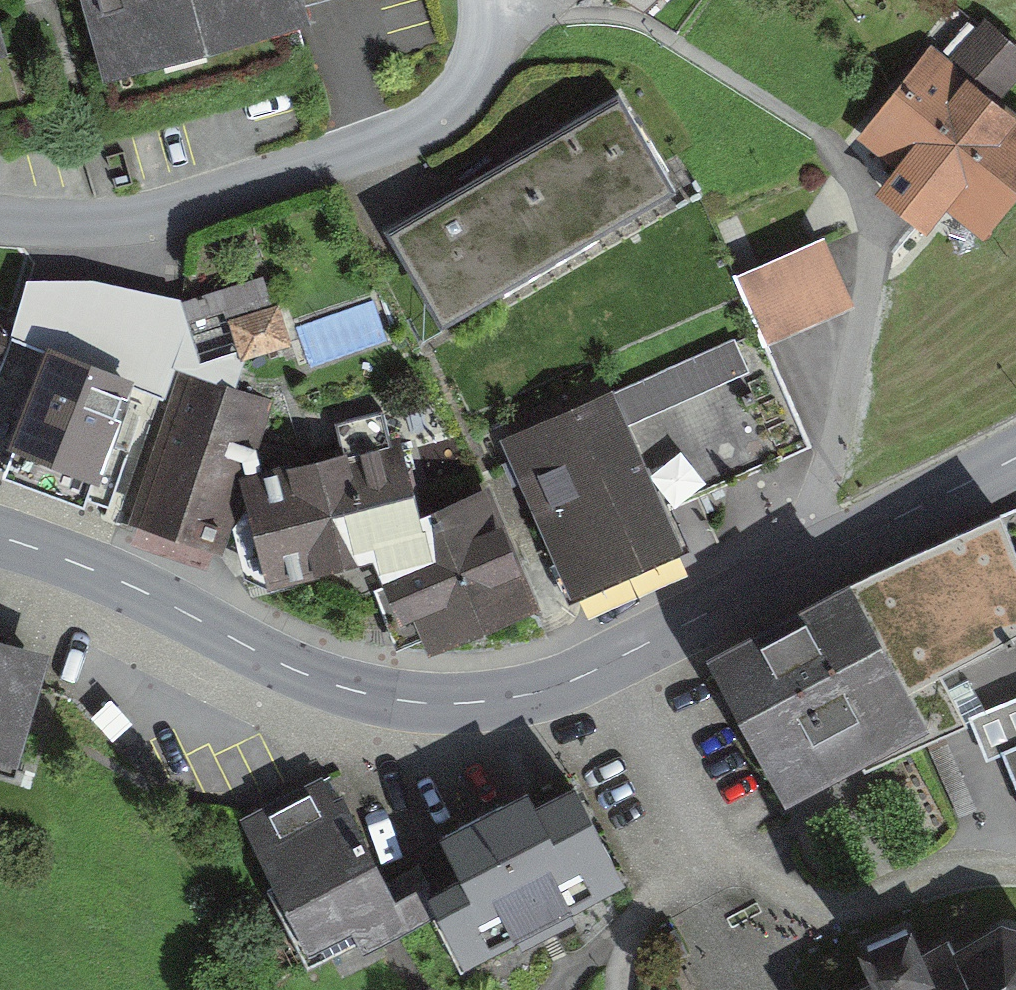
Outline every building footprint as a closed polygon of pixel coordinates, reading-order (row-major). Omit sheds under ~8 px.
[(87,56),(290,6),(289,0),(73,0),(87,56)] [(966,8),(937,45),(989,85),(1015,50),(1015,47),(966,8)] [(844,120),(960,218),(1015,153),(1015,120),(917,35),(844,120)] [(592,87),(366,213),(416,302),(642,176),(592,87)] [(810,221),(725,260),(759,333),(843,294),(810,221)] [(251,259),(162,286),(182,349),(270,321),(251,259)] [(741,304),(480,418),(553,586),(672,534),(655,494),(797,433),(741,304)] [(261,393),(169,359),(114,507),(206,541),(261,393)] [(4,384),(0,393),(0,486),(65,514),(103,425),(4,384)] [(440,561),(424,515),(416,518),(393,441),(255,482),(279,565),(376,537),(388,579),(440,561)] [(487,493),(424,515),(440,561),(388,579),(376,584),(397,642),(525,597),(487,493)] [(977,503),(711,632),(765,800),(949,707),(926,663),(1015,617),(1015,559),(977,503)] [(8,648),(0,645),(0,673),(8,648)] [(988,734),(1015,801),(1015,722),(988,734)] [(438,907),(416,864),(382,882),(330,783),(252,824),(319,952),(365,928),(372,942),(438,907)] [(570,785),(416,864),(438,907),(464,957),(618,877),(570,785)] [(1010,921),(981,913),(835,989),(1015,989),(1015,930),(1010,921)]
